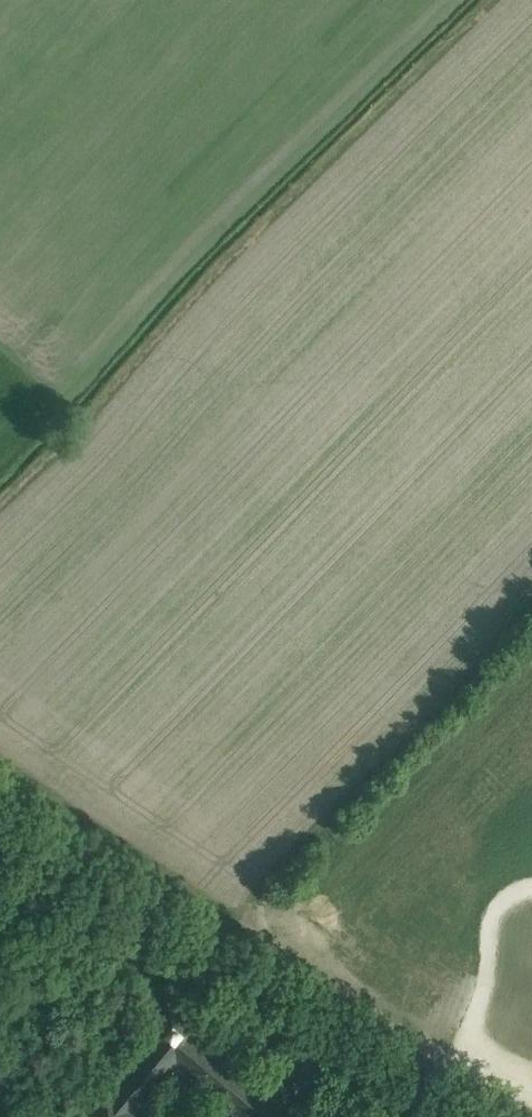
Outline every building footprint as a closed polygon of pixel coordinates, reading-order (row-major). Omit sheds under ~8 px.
[(143,1104),(178,1063),(245,1116),(268,1116),(283,1098),(172,1008),(151,1033),(156,1037),(87,1112),(93,1116),(158,1116),(143,1104)]
